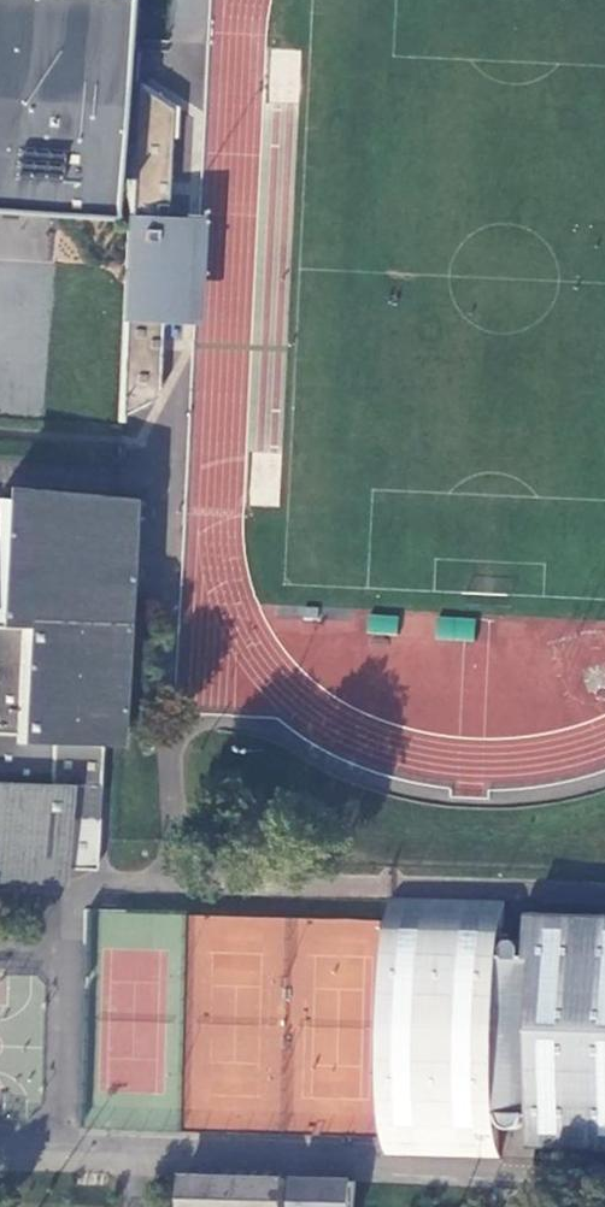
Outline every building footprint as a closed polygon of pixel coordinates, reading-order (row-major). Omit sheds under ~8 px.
[(9,212),(106,219),(119,34),(107,33),(110,4),(55,0),(54,11),(43,11),(43,0),(0,0),(0,211),(9,212)] [(43,11),(54,11),(55,0),(110,4),(107,33),(119,34),(121,0),(43,0),(43,11)] [(172,111),(138,92),(119,418),(157,399),(160,323),(162,273),(166,216),(172,111)] [(198,324),(201,218),(166,216),(162,273),(160,323),(198,324)] [(0,498),(0,883),(62,885),(65,870),(95,872),(97,788),(98,746),(115,747),(120,624),(120,614),(115,614),(116,546),(127,546),(130,503),(0,498)] [(392,898),(391,920),(385,1140),(384,1155),(502,1159),(504,1113),(537,1114),(539,1149),(604,1150),(604,915),(533,913),(534,960),(511,960),(507,901),(392,898)] [(182,1173),(182,1206),(287,1206),(287,1176),(182,1173)] [(295,1177),(295,1206),(356,1206),(358,1179),(295,1177)]
